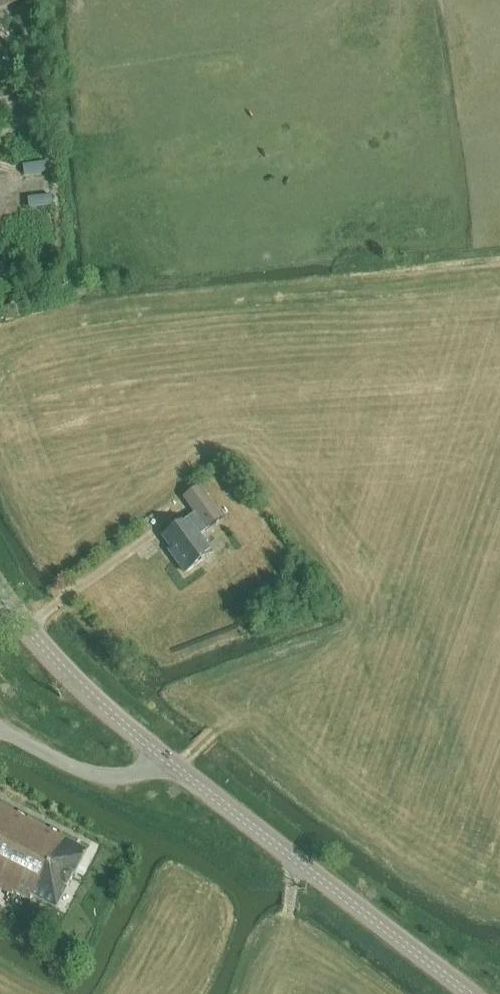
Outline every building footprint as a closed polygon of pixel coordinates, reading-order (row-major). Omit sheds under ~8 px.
[(22,0),(0,0),(0,9),(22,0)] [(184,498),(207,530),(223,518),(199,486),(184,498)] [(186,573),(212,554),(187,520),(164,537),(177,555),(174,556),(186,573)] [(0,806),(0,888),(12,894),(13,891),(30,900),(31,898),(31,897),(56,909),(87,850),(0,806)]
